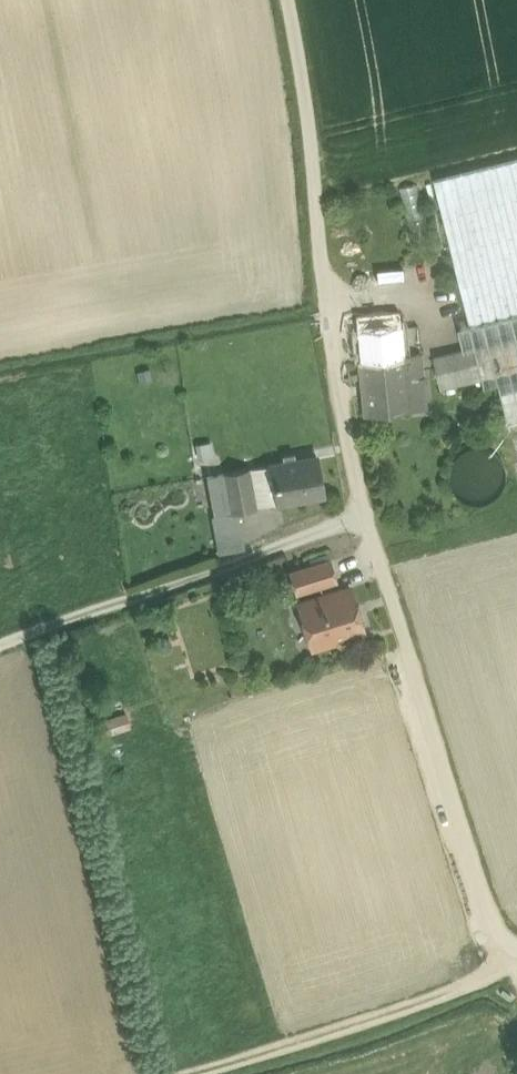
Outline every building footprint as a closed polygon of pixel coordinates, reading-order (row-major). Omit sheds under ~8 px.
[(434,178),(470,321),(459,324),(465,348),(479,344),(487,377),(489,385),(516,378),(516,158),(434,178)] [(403,305),(355,309),(362,414),(429,409),(425,348),(406,350),(403,305)] [(465,348),(432,356),(440,388),(487,377),(479,344),(465,348)] [(150,368),(136,371),(138,382),(152,379),(150,368)] [(212,441),(198,442),(200,455),(213,454),(212,441)] [(282,461),(270,464),(278,505),(326,496),(318,455),(299,458),(298,452),(281,455),(282,461)] [(270,464),(224,472),(232,514),(238,513),(278,505),(270,464)] [(224,472),(206,476),(221,552),(245,548),(238,513),(232,514),(224,472)] [(331,559),(288,572),(294,592),(337,578),(331,559)] [(351,585),(296,601),(310,649),(338,642),(342,644),(350,641),(352,637),(365,634),(351,585)] [(131,718),(99,726),(102,738),(134,730),(131,718)]
